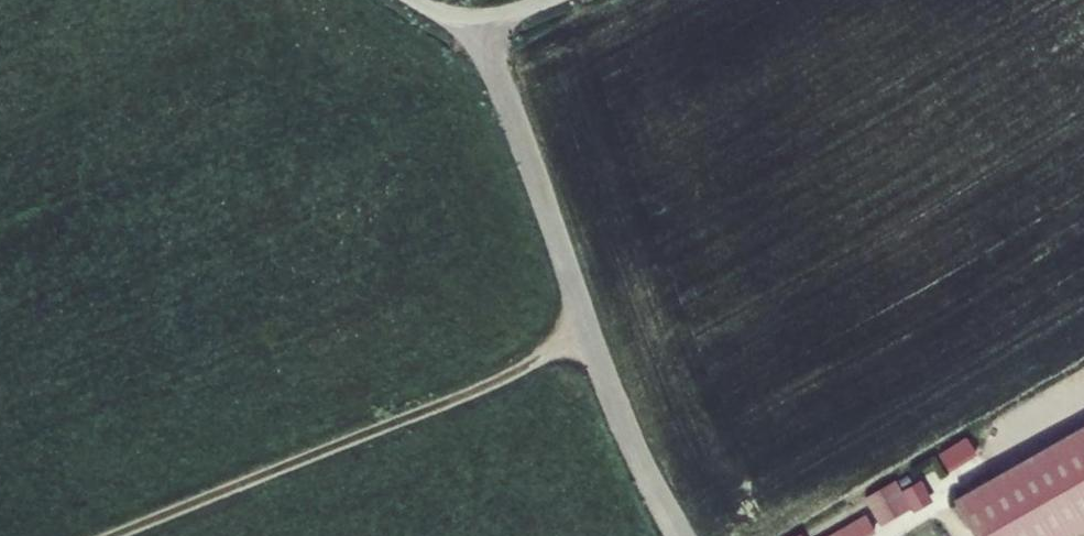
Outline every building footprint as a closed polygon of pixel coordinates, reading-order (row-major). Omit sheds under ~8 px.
[(977,535),(1081,535),(1083,534),(1083,427),(956,499),(977,535)] [(940,456),(950,472),(978,455),(967,439),(940,456)] [(867,498),(883,526),(911,510),(895,482),(867,498)] [(905,491),(914,508),(930,499),(920,482),(905,491)] [(875,530),(867,516),(832,535),(866,535),(875,530)]
